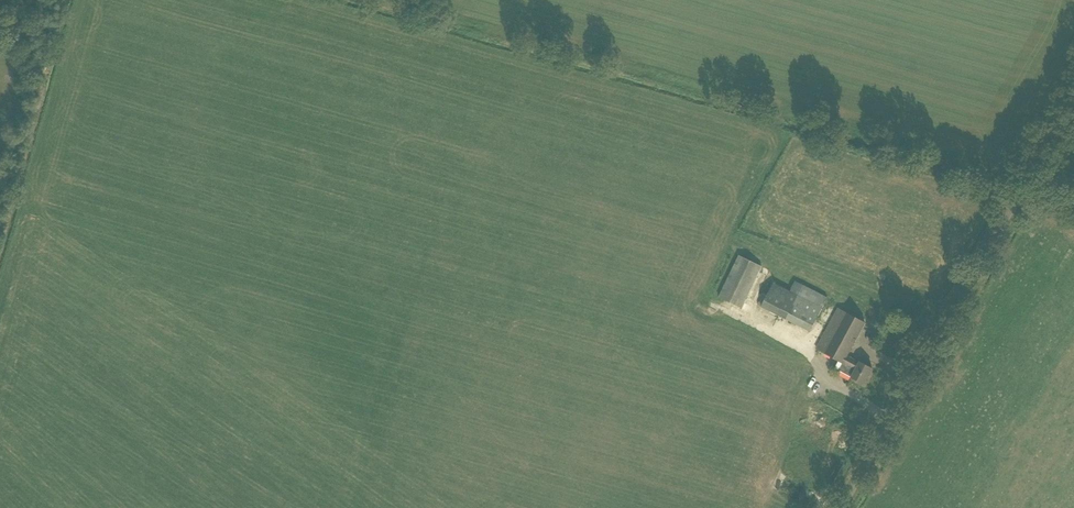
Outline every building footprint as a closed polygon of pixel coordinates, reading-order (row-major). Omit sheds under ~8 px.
[(739,255),(718,297),(742,308),(762,267),(739,255)] [(810,332),(827,298),(795,281),(790,291),(774,283),(767,296),(763,294),(758,305),(810,332)] [(859,362),(859,363),(846,356),(863,323),(853,318),(836,309),(815,350),(842,364),(839,371),(851,378),(864,385),(872,369),(859,362)]
